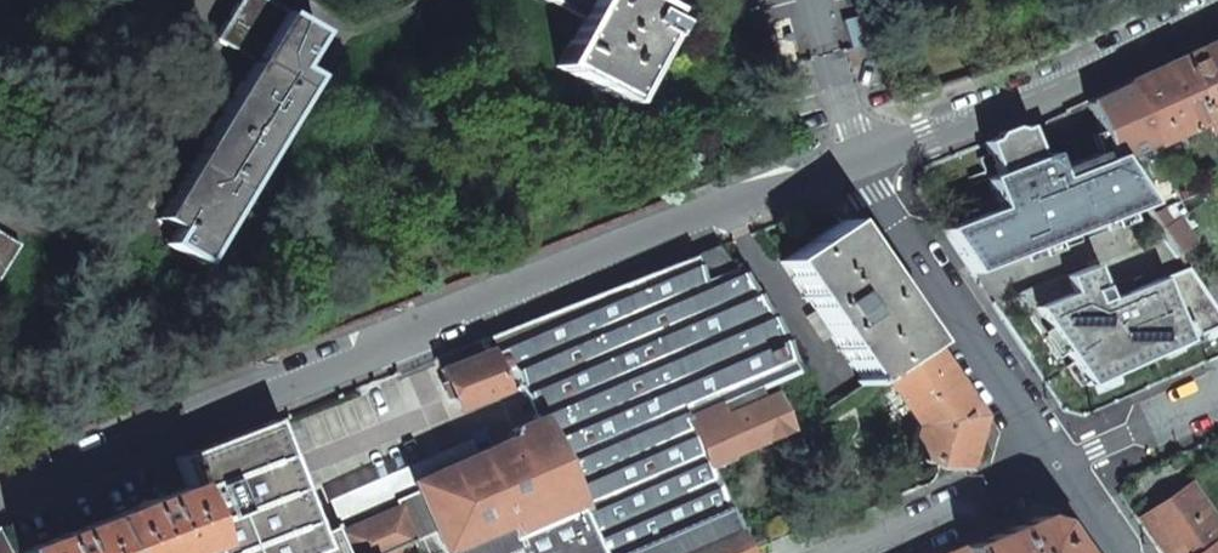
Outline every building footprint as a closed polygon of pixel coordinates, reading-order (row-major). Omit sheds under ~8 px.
[(294,21),(295,20),(260,0),(235,0),(212,39),(250,62),(158,218),(173,228),(164,244),(198,264),(309,77),(293,67),(314,33),(294,21)] [(556,66),(625,103),(666,23),(659,19),(663,10),(645,0),(545,0),(581,19),(556,66)] [(865,14),(842,21),(850,50),(873,43),(865,14)] [(1210,118),(1217,114),(1217,40),(1175,60),(1203,121),(1210,118)] [(1138,115),(1152,145),(1203,122),(1203,121),(1175,60),(1149,71),(1123,83),(1138,115)] [(1077,104),(1096,133),(1138,115),(1123,83),(1077,104)] [(940,231),(969,273),(1080,230),(1143,205),(1145,204),(1119,166),(1096,133),(1077,104),(1047,118),(1078,164),(1086,176),(1091,187),(1063,198),(1053,174),(1046,155),(1035,159),(994,175),(984,179),(996,210),(940,231)] [(1096,133),(1119,166),(1154,150),(1152,145),(1138,115),(1096,133)] [(1217,154),(1217,125),(1217,124),(1213,126),(1210,118),(1203,121),(1203,122),(1217,154)] [(982,143),(994,175),(1035,159),(1023,127),(982,143)] [(1063,198),(1091,187),(1086,176),(1078,164),(1053,174),(1063,198)] [(1080,230),(1103,287),(1138,273),(1179,257),(1163,234),(1149,214),(1143,205),(1080,230)] [(1194,246),(1176,219),(1159,228),(1163,234),(1179,257),(1194,246)] [(855,381),(858,386),(862,384),(877,373),(919,344),(878,283),(838,223),(779,262),(859,380),(855,381)] [(18,245),(0,235),(0,277),(18,245)] [(597,552),(684,552),(735,531),(705,472),(687,432),(683,422),(754,390),(781,379),(782,382),(789,379),(788,375),(795,373),(777,337),(779,336),(733,268),(701,281),(691,257),(478,341),(483,352),(486,351),(496,374),(511,368),(533,419),(536,418),(597,552)] [(1138,273),(1142,281),(1166,271),(1183,264),(1179,257),(1138,273)] [(1097,367),(1182,335),(1166,295),(1174,291),(1166,271),(1142,281),(1138,273),(1103,287),(1070,300),(1085,337),(1077,341),(1088,366),(1095,363),(1097,367)] [(1202,293),(1217,316),(1217,285),(1202,293)] [(916,426),(908,451),(913,454),(934,464),(963,468),(979,416),(955,381),(926,338),(923,341),(923,342),(919,344),(877,373),(881,379),(883,378),(916,426)] [(439,370),(457,409),(503,390),(496,374),(486,351),(483,352),(439,370)] [(683,422),(687,432),(758,400),(754,390),(683,422)] [(687,432),(705,472),(727,457),(736,450),(783,429),(768,395),(758,400),(687,432)] [(536,418),(533,419),(510,430),(506,440),(407,483),(411,491),(389,501),(392,509),(339,533),(335,524),(315,532),(272,420),(222,440),(173,459),(185,487),(207,544),(210,552),(372,552),(406,538),(414,552),(597,552),(536,418)] [(1158,552),(1191,552),(1211,541),(1217,536),(1217,532),(1185,484),(1134,518),(1158,552)] [(207,544),(185,487),(144,504),(142,500),(140,503),(130,509),(100,521),(70,533),(63,535),(53,535),(55,538),(17,552),(184,552),(207,544)] [(1050,522),(1032,517),(959,548),(961,552),(1071,552),(1050,522)] [(735,531),(684,552),(744,552),(735,531)] [(406,538),(372,552),(414,552),(406,538)] [(1191,552),(1217,552),(1211,541),(1191,552)]
